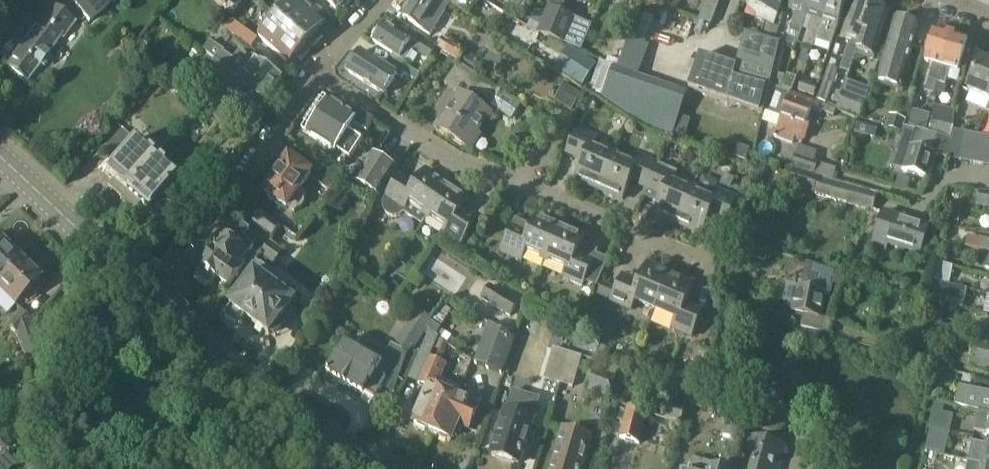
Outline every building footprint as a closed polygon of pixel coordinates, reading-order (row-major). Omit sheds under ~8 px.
[(73,5),(89,24),(117,0),(79,0),(73,5)] [(238,9),(246,0),(229,0),(238,9)] [(277,18),(306,46),(308,43),(313,48),(323,37),(318,32),(325,24),(308,9),(315,0),(292,0),(277,18)] [(336,11),(341,7),(343,9),(351,2),(349,0),(325,0),(336,11)] [(450,3),(445,0),(414,0),(411,5),(407,6),(403,11),(404,16),(403,18),(430,35),(450,3)] [(720,0),(707,0),(699,20),(711,24),(720,0)] [(783,0),(748,0),(746,5),(759,10),(755,19),(773,26),(777,16),(777,17),(783,0)] [(805,14),(810,0),(792,0),(789,9),(796,11),(790,29),(800,32),(805,14)] [(828,0),(810,0),(805,14),(813,17),(803,44),(813,47),(815,40),(828,0)] [(815,40),(832,46),(846,0),(828,0),(815,40)] [(856,55),(860,43),(871,5),(856,0),(855,0),(843,37),(853,41),(852,42),(850,42),(840,70),(850,74),(856,55)] [(63,39),(74,23),(50,5),(31,30),(34,32),(7,68),(27,83),(61,37),(63,39)] [(891,11),(871,5),(860,43),(856,55),(874,61),(891,11)] [(564,43),(574,18),(550,8),(539,33),(564,43)] [(900,88),(903,75),(906,76),(910,64),(907,63),(918,25),(912,23),(913,20),(903,17),(902,20),(896,18),(877,82),(900,88)] [(311,50),(306,46),(277,18),(259,38),(289,65),(296,57),(301,61),(311,50)] [(574,18),(564,43),(582,51),(593,26),(574,18)] [(232,19),(224,29),(239,39),(247,29),(232,19)] [(419,53),(422,49),(405,38),(408,35),(401,30),(398,34),(385,25),(381,31),(378,32),(375,38),(375,40),(374,43),(400,59),(406,63),(413,51),(416,51),(419,53)] [(925,61),(934,64),(929,80),(937,82),(951,34),(934,29),(925,61)] [(967,39),(951,34),(937,82),(938,82),(946,84),(951,69),(957,71),(967,39)] [(700,56),(689,89),(764,115),(764,112),(770,86),(773,72),(779,44),(745,35),(736,68),(700,56)] [(444,37),(437,47),(460,62),(466,52),(444,37)] [(217,59),(216,60),(238,76),(239,75),(271,98),(283,81),(250,58),(240,51),(234,58),(210,42),(204,50),(217,59)] [(436,49),(426,42),(422,49),(419,53),(429,60),(436,49)] [(567,56),(558,70),(582,86),(595,65),(568,47),(563,53),(567,56)] [(346,70),(349,72),(349,73),(385,96),(397,76),(402,79),(405,75),(416,82),(420,76),(404,66),(402,69),(394,64),(393,66),(389,64),(386,68),(361,52),(355,63),(352,61),(346,70)] [(988,100),(988,63),(980,59),(967,91),(988,100)] [(259,116),(271,98),(239,75),(238,76),(216,60),(202,80),(225,97),(227,94),(259,116)] [(445,85),(457,92),(462,83),(470,71),(458,64),(445,85)] [(688,94),(613,69),(603,99),(650,116),(646,128),(673,137),(688,94)] [(470,71),(462,83),(493,103),(501,91),(470,71)] [(773,72),(770,86),(782,90),(785,75),(773,72)] [(929,80),(926,92),(935,94),(938,82),(937,82),(929,80)] [(799,91),(815,96),(818,86),(802,81),(799,91)] [(770,86),(764,112),(781,118),(776,130),(774,138),(794,144),(796,138),(803,140),(808,127),(805,126),(814,101),(791,92),(790,93),(782,90),(770,86)] [(837,110),(860,118),(867,102),(843,93),(837,110)] [(468,148),(491,113),(461,94),(438,129),(468,148)] [(374,120),(358,110),(354,117),(329,101),(329,102),(323,98),(315,111),(320,115),(316,121),(311,118),(303,131),(335,151),(337,149),(350,158),(362,139),(348,131),(354,122),(367,131),(374,120)] [(934,109),(928,133),(951,139),(952,130),(953,126),(941,123),(944,111),(934,109)] [(859,119),(855,132),(876,138),(880,126),(859,119)] [(600,191),(614,156),(594,147),(597,139),(577,130),(568,152),(584,159),(575,180),(600,191)] [(916,130),(911,147),(903,171),(928,179),(936,155),(949,159),(951,139),(928,133),(916,130)] [(960,161),(965,133),(952,130),(951,139),(949,159),(960,161)] [(971,163),(976,135),(965,133),(960,161),(971,163)] [(982,165),(987,137),(976,135),(971,163),(982,165)] [(107,188),(120,199),(155,160),(134,141),(105,174),(113,181),(107,188)] [(819,163),(815,161),(818,153),(800,146),(792,167),(815,175),(819,163)] [(372,156),(356,181),(381,196),(397,171),(372,156)] [(635,165),(614,156),(600,191),(623,201),(632,180),(648,187),(657,165),(638,157),(635,165)] [(301,189),(311,174),(289,158),(264,193),(266,194),(268,200),(271,202),(277,202),(287,209),(288,207),(295,212),(298,209),(302,207),(305,203),(305,198),(308,195),(301,189)] [(155,160),(120,199),(134,211),(140,205),(147,211),(157,219),(168,206),(159,198),(166,191),(181,205),(192,193),(155,160)] [(657,165),(648,187),(643,197),(659,203),(655,215),(678,225),(693,190),(673,181),(677,173),(657,165)] [(340,178),(322,166),(312,179),(330,192),(340,178)] [(821,179),(794,169),(788,184),(815,194),(821,179)] [(422,225),(428,217),(427,217),(447,185),(426,172),(413,191),(398,181),(386,200),(385,202),(383,205),(384,209),(386,213),(389,216),(393,218),(397,217),(401,216),(404,213),(422,225)] [(879,194),(821,179),(817,196),(874,211),(879,194)] [(469,200),(447,185),(427,217),(428,217),(446,229),(441,236),(459,248),(479,218),(478,217),(477,219),(463,210),(469,200)] [(693,190),(678,225),(702,235),(711,215),(724,221),(725,219),(728,221),(737,200),(717,191),(714,199),(693,190)] [(979,193),(979,195),(971,194),(969,202),(977,203),(977,206),(988,208),(988,195),(979,193)] [(273,236),(281,225),(261,211),(253,221),(273,236)] [(885,249),(886,245),(920,256),(929,227),(895,216),(885,213),(874,245),(885,249)] [(526,251),(547,261),(561,226),(537,216),(531,230),(526,228),(527,225),(516,220),(502,251),(522,259),(526,251)] [(242,263),(254,247),(243,239),(249,231),(238,222),(226,238),(225,237),(203,267),(204,268),(198,276),(210,285),(216,277),(229,287),(245,266),(242,263)] [(585,237),(561,226),(547,261),(567,269),(563,278),(582,286),(584,282),(597,287),(608,260),(580,248),(585,237)] [(978,249),(988,252),(988,240),(980,238),(978,249)] [(271,241),(261,254),(275,264),(284,251),(271,241)] [(19,261),(0,242),(0,280),(19,261)] [(0,280),(0,291),(15,306),(22,298),(25,302),(36,290),(33,287),(39,281),(19,261),(0,280)] [(269,336),(294,302),(263,279),(268,272),(255,262),(249,270),(254,274),(230,306),(231,307),(228,312),(227,317),(238,325),(242,323),(246,318),(269,336)] [(933,281),(949,285),(954,266),(937,262),(933,281)] [(820,318),(825,293),(832,295),(837,272),(807,263),(801,288),(798,288),(793,312),(804,315),(801,327),(823,331),(826,319),(820,318)] [(656,310),(671,275),(648,264),(638,286),(622,279),(617,290),(612,301),(632,310),(636,301),(656,310)] [(671,275),(656,310),(676,319),(673,328),(692,336),(702,314),(686,307),(695,285),(671,275)] [(931,282),(928,307),(936,309),(937,303),(945,305),(945,304),(964,308),(968,289),(949,285),(931,282)] [(483,298),(510,316),(520,301),(493,283),(483,298)] [(617,290),(604,284),(599,295),(612,301),(617,290)] [(925,321),(941,325),(945,305),(937,303),(936,309),(928,307),(925,321)] [(419,310),(411,322),(424,331),(426,328),(431,321),(432,319),(419,310)] [(25,356),(41,349),(29,320),(30,319),(22,311),(8,325),(16,333),(25,356)] [(430,331),(438,335),(442,328),(431,321),(426,328),(430,331)] [(490,324),(475,364),(502,374),(517,335),(490,324)] [(449,344),(439,337),(434,347),(445,353),(449,344)] [(950,358),(969,365),(988,370),(988,347),(955,338),(950,358)] [(330,376),(326,382),(327,385),(335,390),(338,389),(341,383),(363,395),(364,394),(365,394),(375,400),(397,362),(401,364),(408,353),(395,345),(392,344),(387,353),(370,344),(369,346),(364,344),(361,349),(347,341),(328,375),(330,376)] [(544,378),(561,383),(570,354),(552,349),(544,378)] [(580,357),(570,354),(561,383),(572,386),(580,357)] [(414,425),(418,426),(419,428),(426,431),(428,430),(437,434),(454,398),(458,388),(444,382),(440,393),(435,391),(446,365),(429,358),(418,384),(429,388),(414,425)] [(615,376),(592,369),(586,390),(608,397),(615,376)] [(979,410),(988,412),(988,392),(960,386),(956,405),(979,410)] [(492,455),(519,464),(540,398),(514,390),(492,455)] [(465,402),(454,398),(437,434),(440,435),(441,438),(448,441),(451,439),(452,439),(453,435),(457,434),(460,426),(469,429),(477,407),(480,397),(469,393),(465,402)] [(665,417),(682,422),(686,409),(669,404),(665,417)] [(641,444),(649,413),(628,407),(620,439),(641,444)] [(979,410),(975,431),(988,434),(988,412),(979,410)] [(929,427),(931,428),(951,432),(954,416),(933,412),(929,427)] [(951,432),(931,428),(927,444),(947,448),(951,432)] [(590,437),(563,430),(552,468),(582,468),(590,437)] [(785,445),(750,436),(741,468),(778,468),(785,445)] [(968,461),(988,465),(988,445),(973,442),(968,461)] [(0,457),(0,468),(11,468),(16,464),(5,452),(0,457)] [(719,466),(693,458),(689,468),(718,468),(719,466)] [(968,461),(967,468),(988,468),(988,465),(968,461)]
